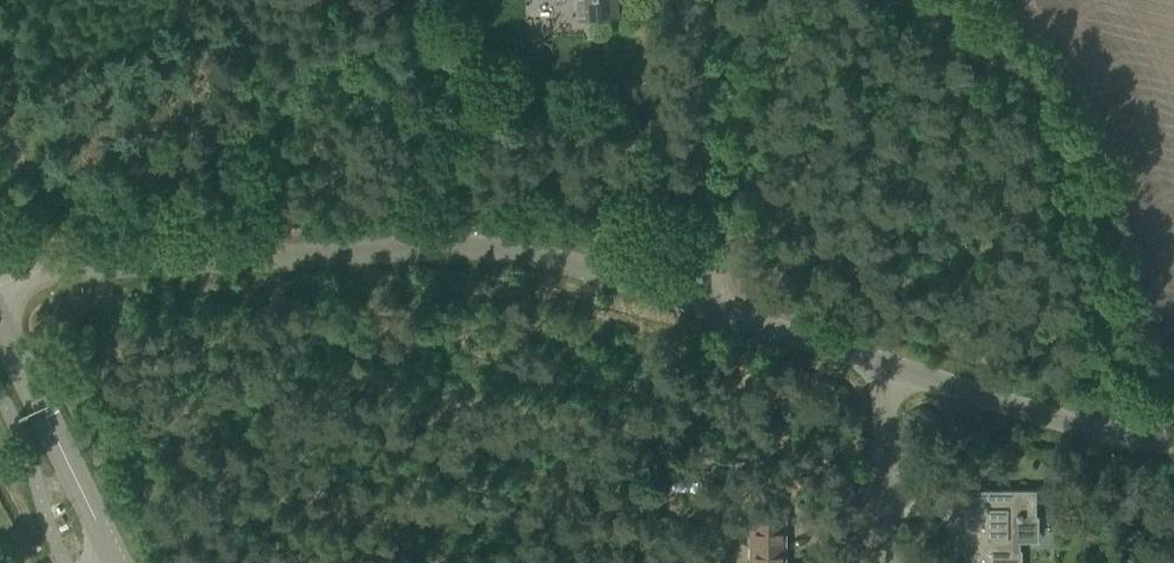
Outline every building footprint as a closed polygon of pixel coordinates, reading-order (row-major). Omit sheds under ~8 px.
[(578,14),(574,15),(574,17),(615,13),(616,17),(618,17),(616,0),(577,0),(578,14)] [(1035,516),(1035,490),(952,490),(952,522),(965,522),(965,562),(1022,562),(1022,550),(1008,550),(1008,516),(1035,516)] [(783,516),(753,516),(753,562),(783,562),(783,516)]
